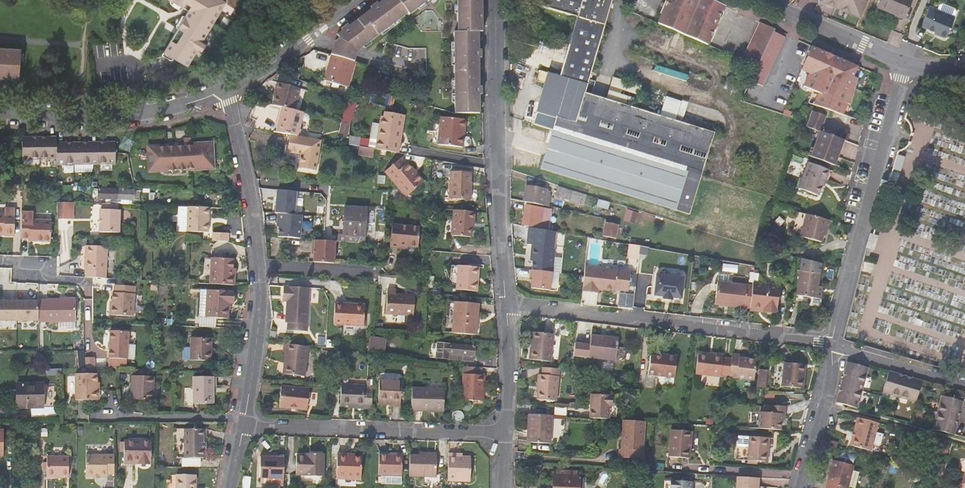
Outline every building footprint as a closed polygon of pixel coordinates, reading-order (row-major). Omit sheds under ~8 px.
[(180,28),(183,30),(164,57),(183,70),(199,48),(203,50),(208,43),(204,41),(227,9),(214,0),(175,0),(186,8),(188,5),(193,9),(191,12),(180,28)] [(478,113),(479,55),(479,33),(483,33),(483,30),(483,0),(385,0),(381,4),(337,37),(339,40),(334,44),(333,48),(331,55),(355,62),(357,56),(358,52),(407,14),(409,16),(427,2),(427,52),(427,55),(427,106),(453,113),(478,113)] [(537,4),(605,24),(612,0),(538,0),(537,4)] [(710,0),(670,0),(659,24),(709,46),(725,7),(710,0)] [(860,17),(867,0),(819,0),(819,1),(860,17)] [(910,0),(881,0),(878,6),(903,16),(910,0)] [(605,24),(537,4),(536,6),(577,18),(569,45),(596,53),(597,50),(602,34),(605,24)] [(946,37),(954,16),(929,7),(921,25),(938,33),(938,34),(946,37)] [(775,29),(762,23),(745,61),(758,67),(773,32),(775,29)] [(161,54),(164,57),(183,30),(180,28),(161,54)] [(773,32),(758,67),(751,81),(763,87),(786,37),(773,32)] [(569,45),(559,77),(539,71),(536,81),(544,83),(535,113),(536,113),(533,123),(564,134),(573,136),(578,117),(583,102),(588,83),(591,72),(596,53),(569,45)] [(814,105),(843,115),(846,106),(850,107),(857,80),(852,79),(857,67),(812,46),(799,68),(807,73),(802,87),(813,91),(819,93),(814,105)] [(0,47),(0,76),(18,77),(20,48),(0,47)] [(355,62),(333,55),(327,78),(346,83),(349,84),(355,62)] [(346,83),(327,78),(325,81),(348,87),(349,84),(346,83)] [(296,87),(279,82),(275,96),(276,96),(273,106),(280,108),(289,110),(296,87)] [(620,82),(614,104),(640,112),(646,90),(620,82)] [(720,136),(685,126),(640,112),(614,104),(598,100),(601,87),(588,83),(583,102),(578,117),(573,136),(708,177),(712,164),(720,136)] [(819,93),(813,91),(808,102),(814,105),(819,93)] [(667,95),(661,114),(683,121),(689,102),(667,95)] [(352,117),(354,111),(356,104),(347,102),(345,108),(344,115),(352,117)] [(297,136),(301,113),(289,110),(280,108),(276,132),(279,133),(297,136)] [(807,129),(820,133),(821,132),(826,117),(814,112),(807,129)] [(381,151),(400,154),(405,116),(385,114),(384,119),(381,119),(380,124),(373,123),(371,141),(350,138),(349,145),(361,147),(362,147),(370,149),(381,151)] [(344,115),(342,123),(350,124),(352,117),(344,115)] [(471,138),(465,137),(461,136),(463,120),(442,118),(438,144),(464,147),(464,146),(470,147),(472,144),(473,141),(471,138)] [(350,124),(342,123),(339,134),(350,136),(350,124)] [(696,217),(708,177),(573,136),(564,134),(533,123),(532,125),(551,131),(540,169),(696,217)] [(835,166),(844,143),(845,141),(821,132),(820,133),(819,135),(811,157),(823,161),(832,165),(835,166)] [(297,136),(279,133),(276,151),(290,153),(288,167),(308,170),(314,139),(297,136)] [(23,161),(56,160),(56,144),(56,140),(56,138),(22,138),(23,161)] [(56,160),(56,166),(112,166),(112,144),(56,144),(56,160)] [(212,144),(172,145),(172,148),(157,148),(152,150),(152,154),(154,158),(160,158),(161,170),(165,170),(169,173),(173,169),(174,169),(178,174),(182,169),(212,169),(212,144)] [(148,169),(161,170),(160,158),(154,158),(152,154),(152,150),(157,148),(172,148),(172,145),(147,145),(148,169)] [(372,157),(373,149),(362,147),(361,147),(360,155),(372,157)] [(900,152),(893,150),(889,164),(896,166),(900,152)] [(424,182),(416,174),(415,175),(401,159),(386,172),(407,196),(424,182)] [(828,180),(832,165),(823,161),(821,167),(808,163),(799,189),(820,196),(823,185),(825,179),(828,180)] [(471,201),(472,174),(452,173),(452,201),(471,201)] [(522,202),(548,208),(551,197),(549,196),(550,192),(546,191),(547,190),(526,185),(522,202)] [(558,188),(555,197),(570,202),(582,206),(585,196),(558,188)] [(130,199),(137,200),(137,191),(98,189),(98,198),(106,199),(106,204),(130,205),(130,199)] [(276,189),(275,212),(296,213),(297,190),(276,189)] [(72,203),(57,203),(58,220),(72,220),(72,203)] [(117,211),(114,211),(114,205),(99,205),(99,211),(97,211),(96,233),(116,234),(117,211)] [(338,239),(364,241),(366,208),(346,206),(343,234),(338,234),(338,239)] [(526,226),(544,229),(545,223),(540,222),(542,208),(529,206),(526,226)] [(4,236),(15,237),(15,209),(5,208),(5,214),(0,214),(0,233),(4,233),(4,236)] [(205,209),(184,208),(183,233),(204,234),(205,209)] [(475,211),(454,209),(453,236),(474,237),(475,211)] [(302,237),(303,214),(278,213),(277,236),(302,237)] [(35,242),(50,242),(51,223),(34,222),(34,215),(22,214),(21,239),(35,240),(35,242)] [(824,230),(827,231),(830,220),(806,214),(801,237),(821,242),(823,236),(824,230)] [(604,223),(602,237),(615,239),(617,227),(604,223)] [(391,249),(400,249),(400,246),(409,247),(419,247),(420,227),(393,225),(391,249)] [(384,243),(385,231),(378,230),(377,242),(384,243)] [(225,234),(210,233),(210,242),(225,242),(225,234)] [(874,236),(868,234),(864,248),(870,250),(874,236)] [(335,239),(314,238),(313,253),(314,253),(314,262),(334,263),(335,239)] [(639,260),(640,246),(629,244),(628,258),(639,260)] [(533,246),(532,254),(534,255),(534,258),(533,270),(553,272),(555,249),(533,246)] [(649,248),(640,246),(639,260),(647,261),(649,248)] [(92,278),(106,279),(108,249),(86,247),(85,270),(87,271),(87,278),(92,278)] [(555,249),(553,272),(560,273),(563,249),(555,249)] [(234,286),(234,277),(232,277),(232,269),(232,260),(211,258),(210,284),(234,286)] [(800,271),(797,295),(817,298),(822,299),(823,286),(819,285),(822,263),(802,259),(800,271)] [(453,267),(451,285),(452,285),(452,290),(457,290),(457,291),(478,292),(480,268),(453,267)] [(630,272),(585,267),(584,276),(582,292),(598,294),(598,291),(614,293),(614,291),(628,292),(630,272)] [(553,272),(533,270),(531,270),(530,277),(533,277),(532,288),(550,290),(553,272)] [(681,278),(654,275),(651,296),(678,299),(681,278)] [(750,309),(750,311),(777,314),(779,288),(775,287),(776,277),(758,275),(757,285),(753,284),(752,288),(750,309)] [(716,306),(750,309),(752,288),(729,285),(729,278),(719,277),(716,306)] [(112,316),(133,316),(135,287),(115,286),(115,293),(112,293),(112,316)] [(310,289),(284,287),(283,302),(287,303),(286,323),(287,323),(288,324),(288,326),(288,331),(308,333),(310,289)] [(200,290),(198,318),(227,320),(228,304),(230,304),(231,291),(200,290)] [(387,316),(414,318),(416,298),(397,297),(397,292),(388,291),(387,316)] [(618,305),(633,307),(636,294),(620,292),(618,305)] [(38,320),(38,321),(57,321),(57,329),(74,329),(74,321),(73,300),(60,300),(38,300),(38,301),(38,320)] [(38,320),(38,301),(0,301),(0,320),(38,320)] [(449,302),(447,333),(476,335),(477,324),(475,324),(477,304),(449,302)] [(364,328),(366,307),(336,304),(334,325),(364,328)] [(128,333),(109,333),(109,360),(128,360),(128,333)] [(532,333),(529,361),(550,363),(553,335),(532,333)] [(574,357),(589,358),(616,361),(619,339),(591,336),(591,346),(576,344),(574,357)] [(370,337),(369,352),(383,354),(385,338),(370,337)] [(181,361),(190,361),(209,362),(209,339),(190,338),(190,349),(182,349),(181,361)] [(438,343),(436,358),(473,360),(475,347),(438,343)] [(289,344),(285,344),(284,351),(286,351),(283,374),(304,377),(308,351),(289,350),(289,344)] [(78,369),(86,369),(84,352),(77,353),(78,369)] [(699,353),(697,374),(722,377),(722,376),(730,377),(731,362),(724,361),(724,356),(699,353)] [(730,377),(729,378),(755,381),(757,361),(746,360),(740,359),(741,356),(732,355),(731,362),(730,377)] [(648,375),(674,378),(676,357),(664,356),(664,358),(650,357),(648,375)] [(95,358),(85,358),(87,369),(95,369),(95,358)] [(868,369),(846,362),(836,402),(857,408),(868,369)] [(786,363),(783,386),(802,388),(804,375),(805,375),(807,365),(786,363)] [(461,398),(479,399),(479,387),(482,388),(483,374),(478,374),(479,366),(463,365),(461,398)] [(556,403),(559,371),(543,369),(542,377),(540,377),(538,393),(537,402),(556,403)] [(888,372),(882,394),(915,402),(921,381),(888,372)] [(87,385),(86,375),(75,374),(74,401),(88,401),(87,385)] [(97,375),(86,375),(87,385),(88,401),(96,401),(97,375)] [(133,376),(133,400),(154,400),(154,377),(133,376)] [(194,377),(193,404),(214,405),(215,378),(194,377)] [(401,383),(379,382),(378,402),(390,402),(389,405),(389,406),(400,407),(401,383)] [(17,383),(17,390),(17,408),(43,408),(42,384),(17,383)] [(372,409),(372,391),(364,390),(364,386),(342,385),(341,405),(363,406),(363,408),(372,409)] [(281,387),(279,408),(307,411),(309,389),(281,387)] [(411,411),(430,411),(430,408),(444,409),(444,391),(411,389),(411,411)] [(598,419),(609,419),(610,396),(589,395),(588,418),(598,419)] [(932,429),(954,435),(962,402),(941,396),(932,429)] [(779,430),(780,420),(780,414),(783,414),(783,406),(769,406),(768,413),(759,413),(758,429),(779,430)] [(551,416),(528,415),(527,443),(549,445),(551,416)] [(554,418),(553,438),(561,438),(562,418),(554,418)] [(878,423),(859,418),(851,445),(871,450),(875,451),(875,452),(878,453),(880,452),(880,449),(879,449),(883,434),(876,432),(878,423)] [(632,421),(621,420),(620,451),(617,451),(617,458),(640,460),(643,422),(632,421)] [(187,460),(206,460),(207,445),(206,431),(187,431),(187,460)] [(670,431),(669,457),(690,458),(692,432),(670,431)] [(738,459),(749,460),(750,436),(739,436),(738,459)] [(750,436),(749,460),(759,460),(770,461),(770,437),(750,436)] [(124,442),(124,465),(135,465),(135,462),(151,462),(151,443),(124,442)] [(114,474),(114,452),(86,452),(86,476),(107,476),(107,474),(114,474)] [(389,452),(379,452),(379,476),(380,476),(380,485),(401,486),(401,477),(402,477),(402,457),(392,456),(389,456),(389,452)] [(410,455),(409,476),(435,477),(436,454),(429,453),(429,456),(410,455)] [(324,454),(313,454),(313,457),(306,456),(306,455),(296,455),(295,475),(306,474),(306,477),(323,477),(324,454)] [(449,454),(448,481),(471,481),(471,458),(461,458),(457,458),(457,455),(449,454)] [(837,454),(836,460),(847,463),(849,457),(837,454)] [(338,456),(337,479),(362,480),(362,458),(349,458),(349,456),(338,456)] [(69,478),(69,457),(47,457),(47,462),(47,468),(47,478),(69,478)] [(283,478),(284,458),(260,457),(259,478),(283,478)] [(834,460),(831,475),(833,475),(831,484),(830,487),(849,487),(850,484),(857,486),(861,471),(854,469),(855,465),(847,463),(836,460),(834,460)] [(553,477),(552,487),(577,487),(578,478),(576,478),(576,473),(556,471),(555,477),(553,477)] [(920,477),(910,474),(909,482),(918,484),(920,477)] [(176,487),(195,487),(195,475),(176,475),(176,487)] [(758,478),(737,476),(737,487),(758,487),(758,478)]
